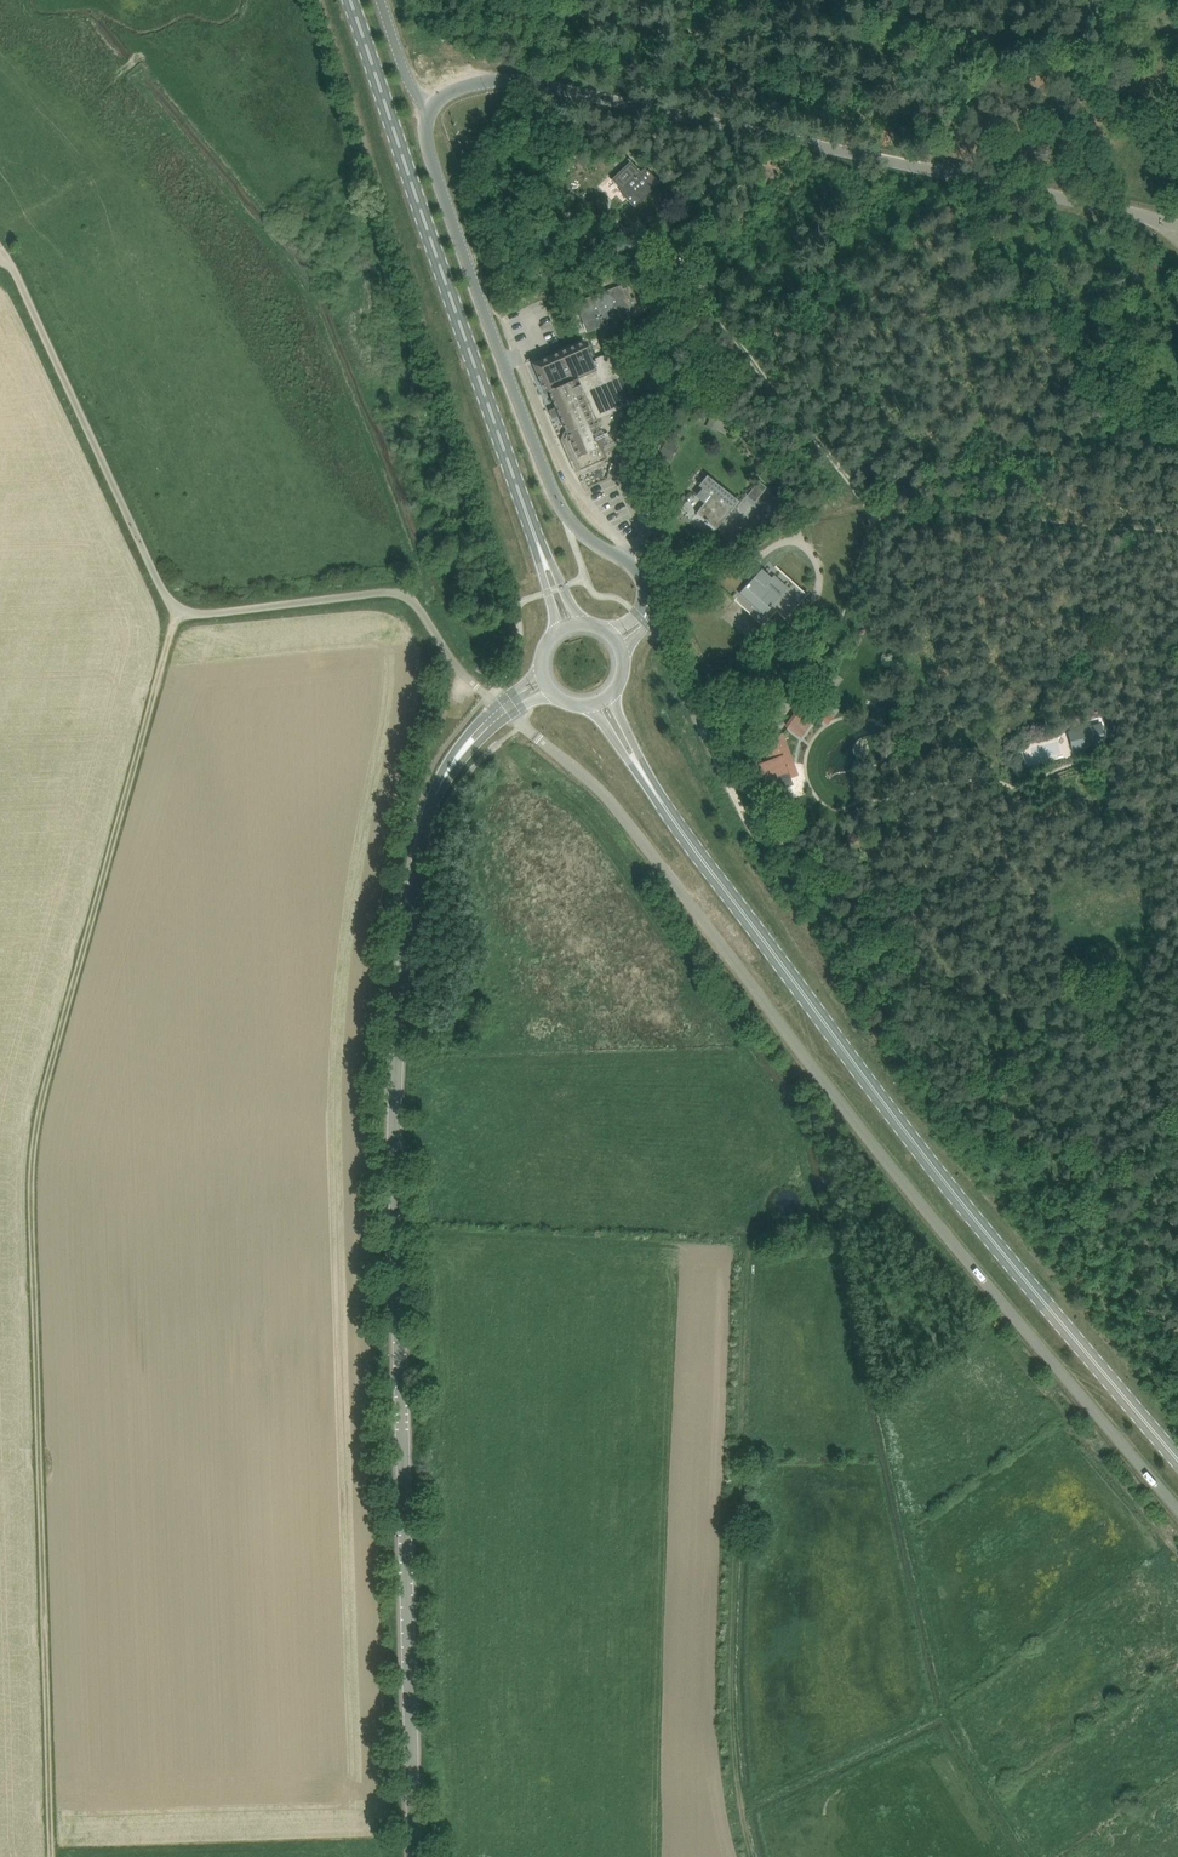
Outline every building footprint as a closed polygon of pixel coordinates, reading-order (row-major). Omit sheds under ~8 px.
[(660,183),(648,170),(643,174),(631,161),(614,177),(612,179),(622,190),(620,192),(624,197),(635,207),(660,183)] [(599,294),(604,309),(607,319),(612,317),(614,323),(633,316),(624,289),(622,285),(599,294)] [(587,332),(598,328),(605,325),(604,321),(607,319),(604,309),(599,294),(576,302),(581,317),(587,332)] [(613,456),(616,444),(620,419),(626,416),(623,408),(599,357),(593,359),(585,341),(534,364),(546,392),(547,392),(551,401),(553,400),(555,403),(557,408),(552,411),(554,417),(560,414),(567,432),(565,433),(562,439),(576,472),(582,474),(603,465),(605,459),(613,456)] [(599,357),(623,408),(636,402),(614,350),(599,357)] [(649,373),(638,378),(643,391),(655,386),(649,373)] [(710,416),(706,428),(717,432),(721,420),(710,416)] [(658,454),(669,461),(677,447),(666,441),(658,454)] [(716,529),(718,527),(739,501),(707,475),(699,485),(703,488),(696,496),(705,503),(697,512),(716,529)] [(758,480),(749,496),(757,501),(766,485),(758,480)] [(808,594),(799,586),(788,576),(787,578),(775,566),(771,572),(761,563),(745,582),(747,585),(734,599),(763,626),(777,611),(785,619),(808,594)] [(788,727),(801,736),(817,716),(827,725),(834,717),(823,708),(824,706),(820,703),(811,696),(804,705),(788,727)] [(1072,730),(1077,749),(1106,743),(1101,723),(1072,730)] [(790,754),(787,745),(783,733),(762,741),(769,761),(761,765),(760,763),(766,780),(768,779),(771,786),(770,786),(778,783),(781,789),(794,784),(791,778),(786,765),(793,763),(790,754)]
